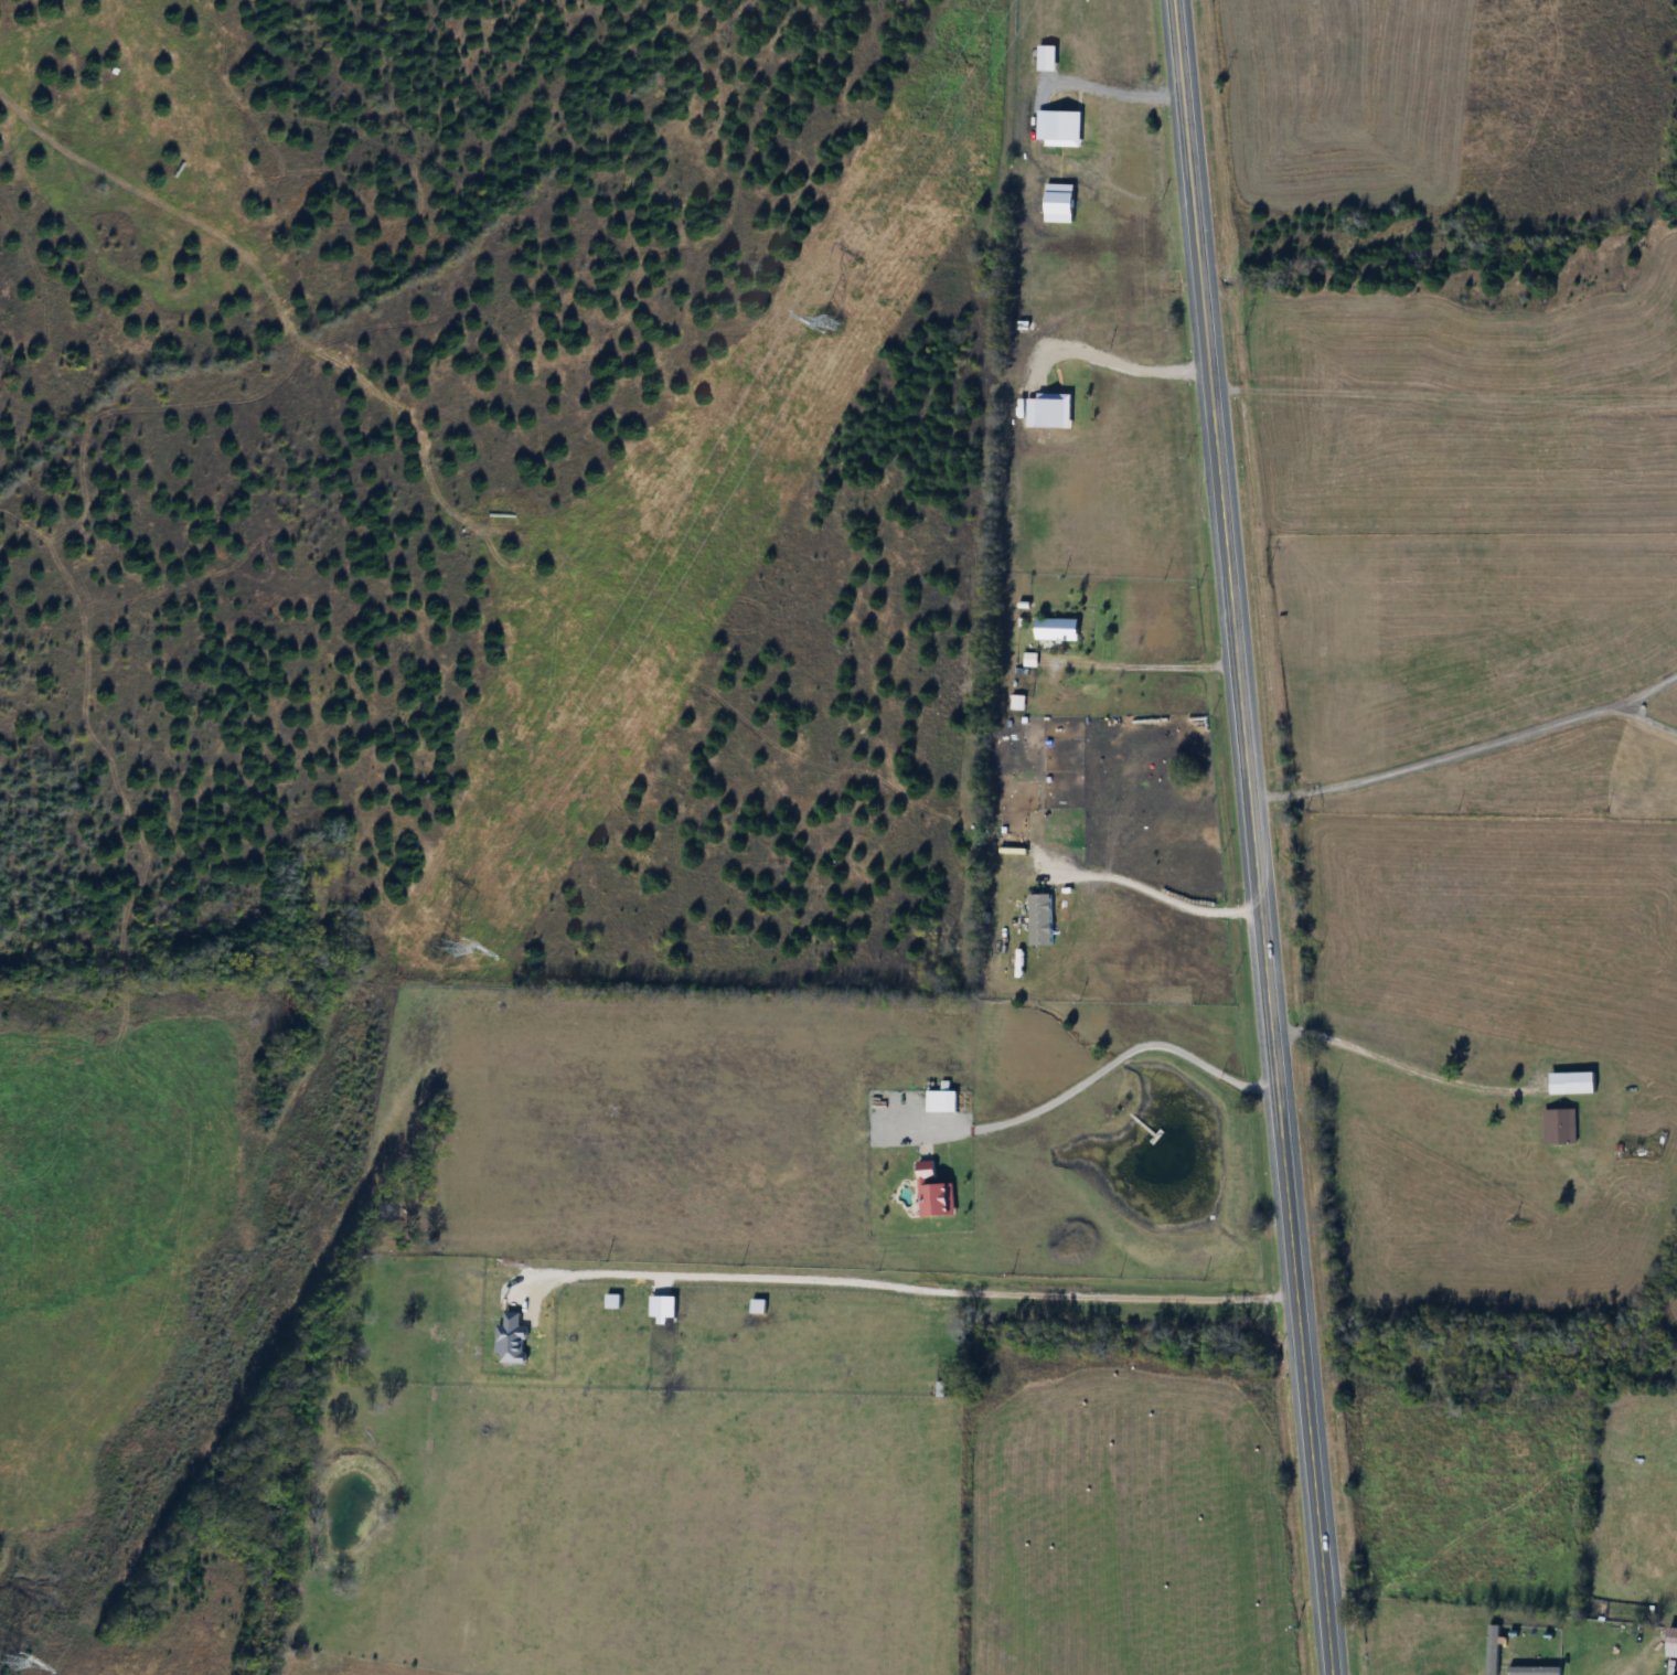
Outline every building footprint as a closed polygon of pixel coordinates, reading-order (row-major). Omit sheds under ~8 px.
[(1080,620),(1037,620),(1037,641),(1080,641),(1080,620)] [(958,1112),(958,1091),(941,1091),(941,1112),(958,1112)] [(1577,1145),(1577,1110),(1544,1110),(1544,1145),(1577,1145)] [(936,1160),(920,1161),(921,1216),(956,1215),(955,1182),(937,1183),(936,1160)] [(1671,1627),(1668,1657),(1676,1658),(1676,1627),(1671,1627)]
